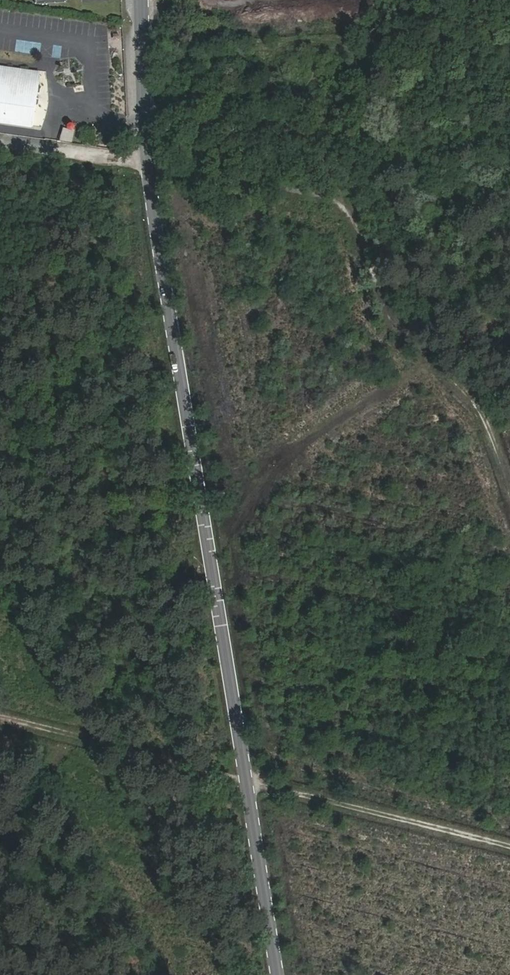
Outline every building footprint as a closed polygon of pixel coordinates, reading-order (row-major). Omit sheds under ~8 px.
[(0,71),(0,124),(31,128),(37,88),(27,75),(0,71)] [(37,88),(39,77),(27,75),(37,88)]
